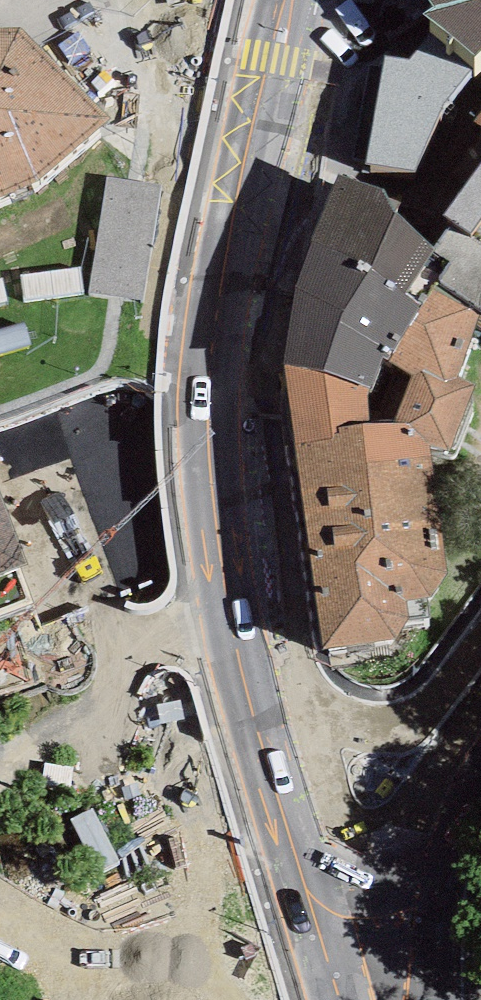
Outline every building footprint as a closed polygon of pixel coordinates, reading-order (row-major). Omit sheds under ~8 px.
[(433,9),(424,15),(475,55),(480,50),(480,0),(428,0),(433,9)] [(36,179),(111,114),(18,27),(0,27),(0,194),(36,179)] [(409,60),(383,57),(367,164),(418,170),(446,104),(474,69),(418,51),(409,60)] [(444,215),(454,222),(436,248),(405,295),(422,307),(437,284),(480,312),(480,164),(444,215)] [(383,188),(340,172),(311,241),(405,295),(436,248),(383,188)] [(405,295),(311,241),(295,284),(284,364),(370,389),(381,360),(412,377),(421,369),(445,382),(458,377),(480,316),(480,312),(437,284),(422,307),(405,295)] [(284,364),(310,531),(440,519),(429,451),(451,449),(475,385),(458,377),(445,382),(421,369),(412,377),(394,424),(370,425),(370,389),(284,364)] [(34,601),(21,567),(28,564),(0,490),(0,614),(34,601)] [(440,519),(310,531),(324,650),(399,639),(411,619),(429,618),(428,598),(432,595),(449,574),(440,519)]
